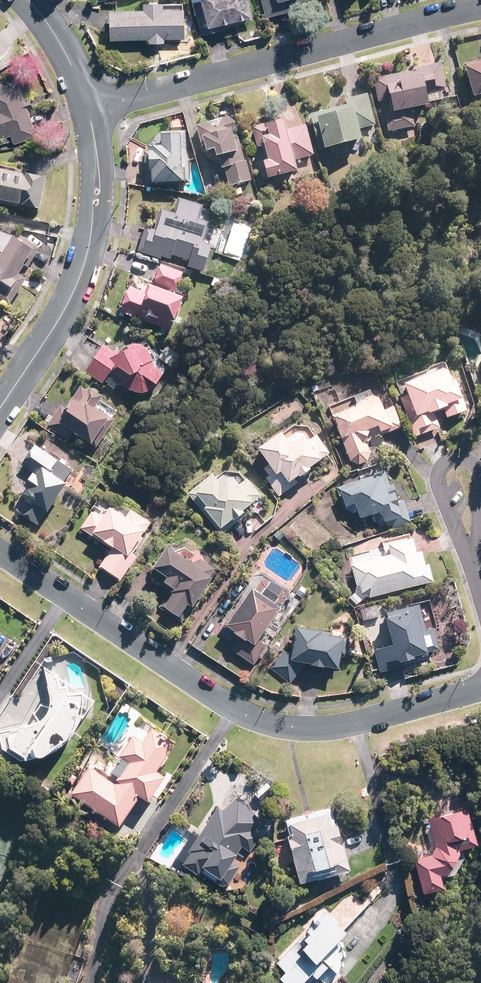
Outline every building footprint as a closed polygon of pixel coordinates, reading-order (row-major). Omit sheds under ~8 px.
[(195,2),(203,32),(224,27),(223,23),(253,16),(249,0),(202,0),(195,2)] [(270,15),(286,11),(285,4),(300,0),(265,0),(270,15)] [(146,10),(115,11),(115,38),(151,37),(151,40),(165,40),(165,37),(184,36),(184,9),(164,9),(164,2),(146,3),(146,10)] [(466,65),(474,95),(480,93),(480,61),(466,65)] [(439,68),(378,79),(382,97),(390,96),(394,116),(386,117),(388,128),(413,124),(410,107),(428,104),(425,89),(442,86),(439,68)] [(25,99),(18,80),(0,86),(0,136),(14,132),(17,142),(37,135),(33,125),(25,99)] [(348,105),(314,114),(323,148),(362,137),(359,126),(375,122),(368,95),(347,100),(348,105)] [(229,119),(200,126),(207,149),(217,147),(222,165),(227,164),(232,184),(250,179),(242,148),(237,149),(229,119)] [(285,119),(252,128),(266,176),(298,167),(295,158),(312,154),(304,126),(289,130),(285,119)] [(182,133),(163,133),(151,146),(151,152),(146,152),(148,183),(184,182),(182,133)] [(45,180),(0,171),(0,200),(39,208),(45,180)] [(201,206),(181,200),(176,216),(163,211),(157,230),(149,228),(143,248),(172,258),(174,252),(193,259),(191,264),(204,269),(212,246),(200,242),(206,224),(196,220),(201,206)] [(0,253),(0,294),(11,301),(25,279),(17,273),(33,250),(15,238),(3,255),(0,253)] [(184,274),(162,265),(156,280),(179,289),(184,274)] [(170,329),(182,297),(152,285),(147,296),(132,291),(125,311),(170,329)] [(105,381),(119,360),(132,387),(136,385),(139,391),(159,381),(157,375),(159,374),(143,341),(116,353),(117,355),(104,347),(89,370),(105,381)] [(448,367),(398,387),(416,433),(439,424),(433,410),(444,405),(447,414),(466,407),(455,380),(453,381),(448,367)] [(102,397),(84,386),(68,411),(62,407),(51,424),(71,437),(75,430),(93,442),(110,416),(96,406),(102,397)] [(379,398),(334,416),(351,460),(369,452),(363,436),(398,422),(392,406),(384,409),(379,398)] [(274,461),(266,467),(272,475),(268,477),(280,494),(297,482),(293,476),(329,451),(317,434),(308,440),(302,431),(289,440),(282,431),(263,445),(274,461)] [(73,468),(35,443),(22,464),(33,472),(25,484),(29,486),(25,492),(25,495),(17,509),(38,524),(68,481),(65,479),(73,468)] [(214,474),(191,492),(218,526),(259,494),(248,479),(240,485),(232,474),(221,482),(214,474)] [(382,476),(343,488),(350,509),(361,506),(364,515),(386,508),(390,522),(404,518),(393,484),(386,487),(382,476)] [(105,519),(95,512),(86,526),(115,545),(102,564),(119,576),(134,554),(132,553),(152,524),(131,510),(127,516),(113,506),(105,519)] [(394,555),(354,566),(359,588),(371,594),(432,578),(428,564),(426,564),(421,548),(416,549),(413,538),(391,544),(394,555)] [(181,619),(210,575),(171,550),(158,569),(166,574),(161,581),(174,589),(163,607),(181,619)] [(226,625),(243,637),(235,649),(252,662),(262,648),(254,643),(288,594),(265,578),(257,590),(253,587),(226,625)] [(418,607),(390,614),(398,645),(379,650),(383,668),(403,663),(401,656),(439,646),(434,628),(424,631),(418,607)] [(304,665),(297,658),(338,667),(344,637),(298,627),(293,655),(287,650),(272,668),(289,682),(304,665)] [(59,682),(53,683),(55,698),(52,712),(40,726),(6,735),(8,746),(22,757),(39,752),(55,745),(68,736),(75,726),(82,708),(82,693),(69,694),(67,688),(61,689),(59,682)] [(92,768),(77,791),(122,820),(142,789),(150,794),(164,773),(156,768),(173,742),(153,728),(144,741),(134,734),(123,752),(133,758),(116,784),(92,768)] [(259,833),(251,828),(259,821),(238,797),(222,811),(216,808),(186,859),(201,868),(204,862),(221,872),(240,840),(251,846),(259,833)] [(447,866),(458,845),(474,841),(466,809),(430,818),(437,845),(432,854),(418,858),(422,873),(425,885),(443,881),(439,868),(447,866)] [(330,811),(287,822),(301,877),(350,864),(339,822),(333,824),(330,811)] [(325,909),(279,959),(300,978),(346,928),(325,909)]
